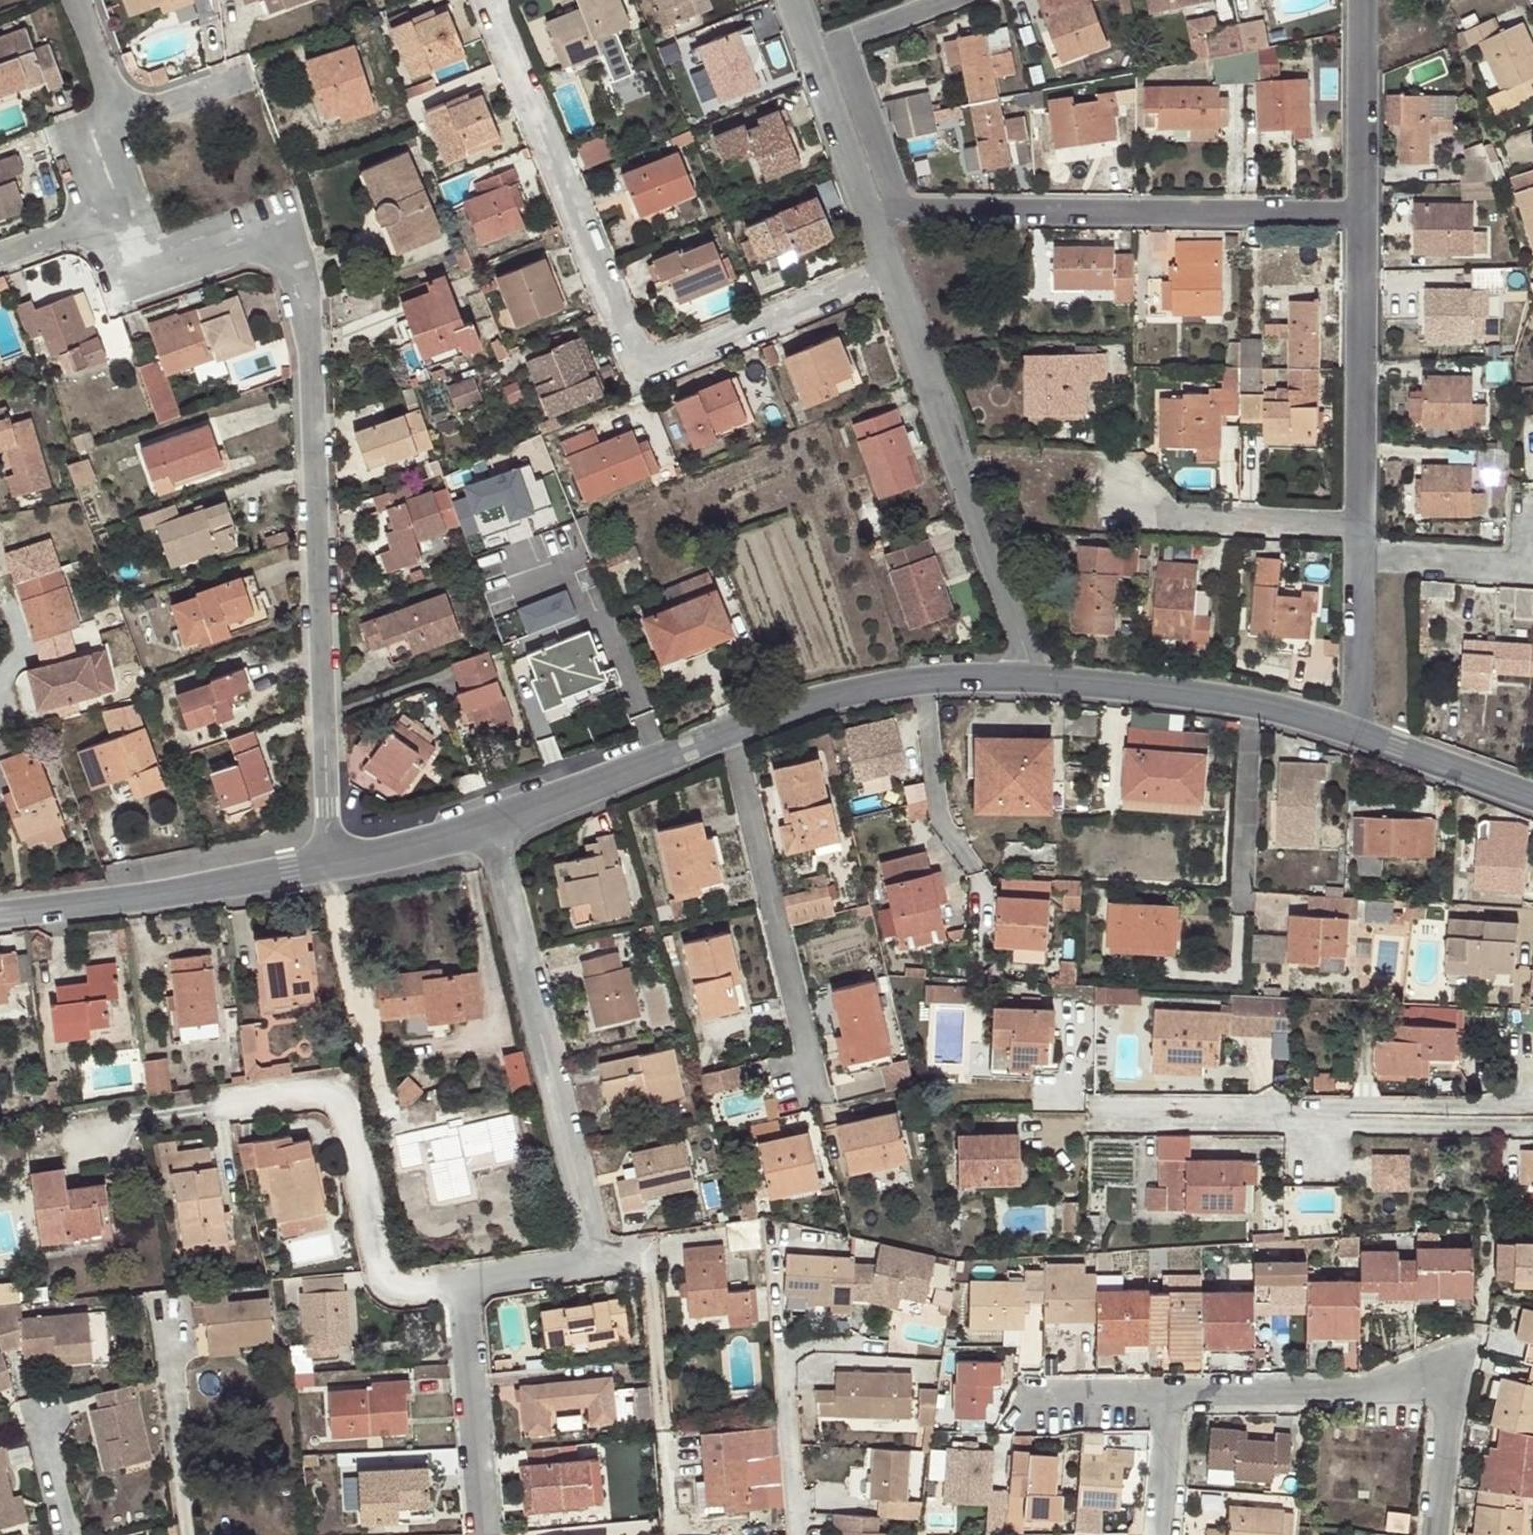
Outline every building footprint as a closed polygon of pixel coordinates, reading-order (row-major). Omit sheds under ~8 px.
[(131,14),(162,2),(168,0),(126,0),(131,14)] [(162,2),(165,11),(194,0),(168,0),(162,2)] [(269,10),(298,0),(265,0),(269,10)] [(617,30),(633,24),(624,0),(578,0),(581,8),(549,21),(555,38),(561,36),(572,65),(604,52),(612,70),(630,63),(617,30)] [(659,10),(656,12),(663,29),(697,15),(690,0),(655,0),(659,10)] [(710,0),(690,0),(697,15),(713,8),(710,0)] [(1053,28),(1059,25),(1070,53),(1087,47),(1089,52),(1108,45),(1092,0),(1042,0),(1053,28)] [(1155,11),(1208,0),(1153,0),(1155,11)] [(434,9),(411,18),(414,24),(437,15),(434,9)] [(411,18),(391,26),(414,79),(439,69),(435,62),(464,50),(448,10),(437,15),(414,24),(411,18)] [(388,19),(391,26),(411,18),(408,11),(388,19)] [(1521,23),(1500,33),(1493,19),(1464,33),(1471,47),(1481,41),(1504,91),(1532,78),(1532,50),(1521,23)] [(753,25),(739,30),(761,85),(767,83),(761,69),(768,66),(753,25)] [(1059,25),(1053,28),(1066,62),(1089,52),(1087,47),(1070,53),(1059,25)] [(29,78),(32,86),(47,81),(50,89),(64,83),(50,43),(35,48),(28,28),(0,38),(0,88),(29,78)] [(1005,52),(1013,50),(1009,29),(1001,30),(1005,52)] [(761,85),(739,30),(699,46),(721,101),(761,85)] [(1001,98),(996,69),(993,54),(988,32),(960,37),(961,39),(947,42),(952,64),(966,63),(974,104),(1001,98)] [(561,36),(555,38),(553,40),(565,69),(572,65),(561,36)] [(328,116),(375,101),(356,44),(309,59),(328,116)] [(1272,46),(1260,49),(1262,66),(1283,66),(1283,44),(1272,46)] [(1286,120),(1287,127),(1296,127),(1297,137),(1311,138),(1309,79),(1283,80),(1283,66),(1262,66),(1260,49),(1243,53),(1245,81),(1260,81),(1261,103),(1266,103),(1266,120),(1286,120)] [(435,62),(439,69),(467,58),(464,50),(435,62)] [(1017,72),(1013,50),(1005,52),(1001,53),(1003,67),(1005,74),(1017,72)] [(996,69),(1003,67),(1001,53),(993,54),(996,69)] [(32,86),(29,78),(0,88),(0,98),(32,86)] [(1195,127),(1220,126),(1220,123),(1233,123),(1231,99),(1221,99),(1220,87),(1150,90),(1151,128),(1195,127)] [(1046,107),(1044,91),(1029,92),(1031,109),(1046,107)] [(937,131),(930,92),(886,100),(900,139),(937,131)] [(1120,105),(1118,92),(1099,95),(1100,102),(1077,105),(1075,96),(1053,100),(1059,147),(1115,140),(1111,107),(1120,105)] [(469,95),(446,104),(449,111),(473,100),(469,95)] [(449,111),(446,104),(425,113),(446,163),(468,154),(464,148),(499,134),(483,96),(473,100),(449,111)] [(1442,124),(1443,133),(1456,133),(1457,98),(1405,97),(1402,162),(1432,162),(1433,132),(1433,125),(1442,124)] [(1008,127),(1001,98),(974,104),(982,146),(966,149),(969,169),(984,166),(986,170),(1014,164),(1011,144),(1008,127)] [(378,109),(375,101),(328,116),(323,118),(325,126),(378,109)] [(1262,127),(1287,127),(1286,120),(1266,120),(1266,103),(1261,103),(1262,127)] [(715,139),(724,159),(753,148),(755,155),(766,179),(803,165),(781,113),(760,119),(762,127),(749,132),(747,126),(715,139)] [(1014,127),(1017,143),(1021,142),(1030,140),(1025,116),(1013,119),(1014,126),(1014,127)] [(1433,132),(1443,133),(1442,124),(1433,125),(1433,132)] [(1221,141),(1220,126),(1195,127),(1196,142),(1221,141)] [(1008,127),(1011,144),(1017,143),(1014,127),(1008,127)] [(464,148),(468,154),(502,140),(499,134),(464,148)] [(580,144),(589,166),(615,156),(606,134),(580,144)] [(1034,162),(1030,140),(1021,142),(1025,163),(1034,162)] [(753,148),(724,159),(726,165),(755,155),(753,148)] [(409,150),(371,166),(387,204),(384,205),(381,207),(379,210),(378,213),(380,218),(383,222),(386,223),(392,220),(394,219),(403,242),(441,226),(409,150)] [(661,196),(665,203),(698,190),(680,151),(625,175),(638,206),(661,196)] [(24,198),(15,172),(23,169),(18,152),(0,158),(0,206),(24,198)] [(1497,182),(1490,160),(1461,161),(1463,183),(1475,183),(1476,183),(1491,183),(1497,182)] [(387,204),(371,166),(365,169),(381,207),(384,205),(387,204)] [(510,187),(519,183),(522,182),(516,168),(475,185),(480,196),(465,203),(481,243),(525,224),(520,208),(510,187)] [(1522,178),(1527,191),(1518,194),(1532,235),(1532,174),(1522,178)] [(528,204),(519,183),(510,187),(520,208),(528,204)] [(1491,196),(1491,183),(1476,183),(1476,196),(1491,196)] [(641,212),(665,203),(661,196),(638,206),(641,212)] [(792,247),(794,252),(832,236),(816,196),(745,225),(759,260),(792,247)] [(24,198),(0,206),(0,218),(27,208),(24,198)] [(1451,254),(1488,254),(1488,234),(1473,234),(1473,203),(1427,204),(1427,203),(1415,203),(1415,250),(1451,249),(1451,254)] [(445,234),(441,226),(403,242),(394,219),(392,220),(386,223),(400,252),(445,234)] [(832,236),(794,252),(797,258),(835,242),(832,236)] [(662,280),(670,277),(678,273),(689,299),(731,282),(714,242),(686,253),(684,248),(654,260),(662,280)] [(1224,315),(1224,243),(1181,243),(1180,264),(1175,265),(1175,283),(1164,283),(1164,310),(1175,310),(1175,315),(1224,315)] [(1136,298),(1134,256),(1117,256),(1117,249),(1056,249),(1055,270),(1054,270),(1053,291),(1068,291),(1068,287),(1116,287),(1117,299),(1136,298)] [(547,277),(552,275),(545,259),(497,278),(517,326),(560,309),(547,277)] [(1485,314),(1492,315),(1493,291),(1505,291),(1506,268),(1475,268),(1475,290),(1427,289),(1426,304),(1431,305),(1431,334),(1450,335),(1451,338),(1485,338),(1485,314)] [(556,272),(552,275),(547,277),(560,309),(569,305),(556,272)] [(447,273),(427,280),(431,289),(404,299),(424,355),(460,342),(464,353),(482,347),(464,295),(455,298),(447,273)] [(678,273),(670,277),(681,302),(689,299),(678,273)] [(431,289),(427,280),(401,290),(404,299),(431,289)] [(160,356),(140,364),(159,421),(180,414),(166,373),(195,362),(192,354),(212,347),(215,355),(217,361),(257,346),(238,294),(180,316),(178,312),(149,322),(160,356)] [(32,298),(16,304),(28,337),(44,332),(52,353),(69,347),(76,366),(106,356),(94,324),(85,327),(73,295),(36,308),(32,298)] [(490,320),(483,300),(472,305),(479,324),(490,320)] [(1321,302),(1291,302),(1291,324),(1290,338),(1290,368),(1320,368),(1321,302)] [(1495,315),(1492,315),(1485,314),(1485,338),(1494,338),(1495,315)] [(1281,324),(1266,323),(1266,337),(1280,337),(1281,324)] [(1291,324),(1281,324),(1280,337),(1290,338),(1291,324)] [(582,337),(573,341),(589,379),(595,377),(598,375),(582,337)] [(825,384),(833,381),(850,374),(835,337),(785,357),(806,408),(831,397),(825,384)] [(589,379),(573,341),(551,350),(552,353),(527,364),(548,416),(602,394),(595,377),(589,379)] [(427,364),(464,353),(460,342),(424,355),(427,364)] [(1262,344),(1242,344),(1242,369),(1262,369),(1262,344)] [(192,354),(195,362),(215,355),(212,347),(192,354)] [(1106,381),(1107,356),(1030,357),(1030,414),(1087,413),(1087,382),(1106,381)] [(1515,374),(1514,357),(1484,357),(1484,373),(1515,374)] [(1241,415),(1242,369),(1226,368),(1225,389),(1213,389),(1213,394),(1184,395),(1184,399),(1165,399),(1164,447),(1199,448),(1199,461),(1222,460),(1223,416),(1241,415)] [(1317,436),(1320,368),(1290,368),(1290,388),(1278,389),(1277,398),(1265,398),(1265,394),(1261,394),(1262,369),(1242,369),(1241,415),(1241,418),(1265,418),(1265,431),(1291,432),(1291,436),(1317,436)] [(1274,368),(1262,369),(1261,394),(1265,394),(1268,395),(1269,383),(1274,382),(1274,368)] [(1473,404),(1472,378),(1423,377),(1423,399),(1413,399),(1413,422),(1450,423),(1450,426),(1487,426),(1487,405),(1473,404)] [(737,378),(719,385),(728,404),(741,398),(748,419),(712,433),(714,440),(756,423),(737,378)] [(838,394),(833,381),(825,384),(831,397),(838,394)] [(728,404),(719,385),(676,402),(694,448),(714,440),(712,433),(748,419),(741,398),(728,404)] [(7,441),(9,447),(16,471),(21,491),(51,484),(32,417),(14,422),(10,404),(0,407),(0,442),(7,441)] [(433,444),(421,407),(385,420),(379,405),(351,415),(366,458),(384,452),(388,460),(433,444)] [(903,454),(911,452),(896,409),(855,423),(879,497),(914,486),(903,454)] [(171,478),(221,460),(208,422),(141,446),(152,475),(168,470),(171,478)] [(651,475),(639,446),(634,431),(602,444),(596,429),(562,442),(586,501),(651,475)] [(90,431),(73,437),(78,450),(95,444),(90,431)] [(1291,432),(1265,431),(1265,441),(1318,442),(1317,436),(1291,436),(1291,432)] [(9,447),(7,441),(0,442),(0,449),(9,447)] [(649,441),(639,446),(651,475),(660,472),(649,441)] [(1509,470),(1510,451),(1499,450),(1480,449),(1478,468),(1509,470)] [(384,452),(366,458),(369,467),(388,460),(384,452)] [(922,483),(911,452),(903,454),(914,486),(922,483)] [(98,478),(89,457),(68,465),(77,486),(98,478)] [(223,466),(221,460),(171,478),(168,470),(152,475),(157,489),(223,466)] [(536,460),(453,490),(471,541),(554,512),(536,460)] [(1472,493),(1472,468),(1422,467),(1422,479),(1418,479),(1418,511),(1450,511),(1451,517),(1485,516),(1485,493),(1472,493)] [(13,494),(21,491),(16,471),(6,474),(13,494)] [(408,483),(375,494),(381,510),(388,507),(395,527),(386,530),(392,548),(382,551),(387,570),(423,558),(417,536),(446,525),(434,489),(412,497),(408,483)] [(575,519),(566,497),(559,500),(568,522),(575,519)] [(180,515),(175,503),(140,515),(145,529),(157,524),(169,558),(217,542),(218,548),(237,542),(231,527),(235,525),(226,499),(180,515)] [(85,564),(74,524),(49,532),(52,545),(13,556),(40,653),(68,642),(63,628),(79,623),(63,570),(85,564)] [(933,586),(941,583),(927,539),(885,553),(911,628),(944,616),(933,586)] [(217,542),(169,558),(172,563),(218,548),(217,542)] [(1081,545),(1080,550),(1079,568),(1075,620),(1090,621),(1090,631),(1114,634),(1120,576),(1138,577),(1141,550),(1081,545)] [(625,552),(630,562),(640,557),(637,547),(625,552)] [(1079,568),(1080,550),(1069,548),(1067,567),(1079,568)] [(586,568),(594,565),(587,549),(579,553),(586,568)] [(631,565),(630,562),(625,552),(605,559),(610,573),(631,565)] [(1279,594),(1282,558),(1259,557),(1254,634),(1309,639),(1312,608),(1318,608),(1321,592),(1305,590),(1305,598),(1279,594)] [(1194,638),(1200,567),(1160,563),(1154,635),(1194,638)] [(252,571),(241,575),(251,604),(225,614),(231,632),(269,618),(252,571)] [(663,662),(733,634),(708,572),(662,592),(669,609),(646,618),(663,662)] [(251,604),(241,575),(198,589),(199,593),(173,603),(188,642),(202,637),(204,641),(231,632),(225,614),(251,604)] [(951,613),(941,583),(933,586),(944,616),(951,613)] [(1417,583),(1418,598),(1453,600),(1453,585),(1417,583)] [(569,587),(520,607),(531,634),(580,614),(569,587)] [(1500,589),(1498,605),(1513,608),(1513,622),(1532,622),(1532,591),(1500,589)] [(374,648),(392,642),(390,634),(404,628),(406,637),(413,653),(462,635),(445,591),(364,621),(374,648)] [(1075,629),(1090,631),(1090,621),(1075,620),(1075,629)] [(390,634),(392,642),(406,637),(404,628),(390,634)] [(559,687),(599,671),(594,658),(598,655),(588,632),(528,655),(537,678),(530,681),(542,711),(565,702),(564,697),(559,687)] [(736,640),(733,634),(663,662),(666,670),(736,640)] [(1465,644),(1463,689),(1492,690),(1493,673),(1532,674),(1532,649),(1465,644)] [(86,651),(98,689),(112,685),(100,647),(86,651)] [(515,721),(490,649),(458,660),(467,688),(461,690),(456,693),(463,710),(467,708),(471,707),(475,718),(480,735),(515,721)] [(39,665),(71,655),(70,650),(38,659),(39,665)] [(25,670),(37,708),(55,703),(74,697),(98,689),(86,651),(71,655),(39,665),(25,670)] [(458,660),(451,663),(461,690),(467,688),(458,660)] [(251,685),(244,665),(212,676),(214,680),(178,692),(191,725),(217,716),(218,719),(233,713),(227,694),(251,685)] [(603,670),(599,671),(559,687),(564,697),(607,681),(603,670)] [(55,703),(60,717),(79,712),(74,697),(55,703)] [(91,785),(136,770),(143,767),(152,790),(166,785),(135,700),(103,711),(111,736),(79,748),(91,785)] [(397,720),(373,754),(412,781),(437,745),(429,738),(433,732),(406,712),(399,722),(397,720)] [(857,779),(903,768),(893,719),(846,730),(857,779)] [(272,778),(254,729),(231,738),(239,760),(212,770),(224,804),(252,795),(249,786),(272,778)] [(1209,737),(1184,735),(1182,754),(1130,749),(1127,794),(1203,801),(1209,737)] [(977,810),(1050,812),(1052,739),(1037,738),(978,737),(977,810)] [(2,761),(13,788),(16,797),(8,800),(22,835),(63,819),(36,747),(2,761)] [(412,781),(373,754),(367,764),(406,791),(412,781)] [(785,851),(840,839),(831,800),(827,801),(816,756),(779,767),(792,822),(779,825),(785,851)] [(1277,830),(1316,832),(1319,779),(1330,780),(1330,765),(1281,761),(1277,830)] [(143,767),(136,770),(144,792),(152,790),(143,767)] [(468,775),(472,787),(487,782),(483,770),(468,775)] [(457,779),(460,791),(472,787),(468,775),(457,779)] [(249,786),(252,795),(276,787),(272,778),(249,786)] [(16,797),(13,788),(5,791),(8,800),(16,797)] [(1355,854),(1435,859),(1436,819),(1356,816),(1355,854)] [(1489,840),(1480,839),(1478,839),(1475,888),(1525,890),(1529,824),(1489,822),(1489,840)] [(1482,822),(1480,839),(1489,840),(1489,822),(1482,822)] [(688,890),(720,883),(710,839),(703,841),(700,823),(655,834),(670,895),(673,894),(674,902),(690,897),(688,890)] [(1316,846),(1316,832),(1277,830),(1277,844),(1316,846)] [(566,881),(570,906),(575,924),(628,914),(613,837),(596,840),(597,844),(601,854),(587,858),(566,862),(570,881),(566,881)] [(601,854),(597,844),(585,846),(587,858),(601,854)] [(880,862),(883,872),(940,875),(939,868),(930,870),(926,851),(880,862)] [(560,908),(570,906),(566,881),(570,881),(566,862),(551,865),(560,908)] [(883,872),(893,914),(938,902),(947,900),(940,875),(883,872)] [(807,878),(809,888),(831,883),(828,873),(807,878)] [(809,888),(784,894),(791,922),(837,912),(831,883),(809,888)] [(1325,886),(1325,896),(1344,897),(1344,887),(1325,886)] [(1428,889),(1428,902),(1431,902),(1445,903),(1453,904),(1453,890),(1428,889)] [(1325,896),(1310,895),(1307,916),(1290,915),(1288,953),(1345,956),(1347,956),(1350,918),(1357,919),(1358,898),(1344,897),(1325,896)] [(1014,960),(1047,962),(1051,901),(1000,897),(997,946),(1015,947),(1014,960)] [(1370,918),(1395,920),(1396,902),(1371,901),(1370,918)] [(938,902),(893,914),(898,935),(945,925),(938,902)] [(1445,903),(1431,902),(1429,914),(1445,915),(1445,903)] [(1149,942),(1179,945),(1181,909),(1113,904),(1110,944),(1113,945),(1149,947),(1149,942)] [(1468,938),(1469,920),(1450,918),(1449,935),(1468,938)] [(1491,973),(1498,972),(1515,974),(1520,923),(1469,920),(1468,938),(1449,935),(1445,973),(1449,974),(1448,985),(1462,986),(1463,974),(1481,976),(1481,967),(1491,968),(1491,973)] [(1257,933),(1257,959),(1287,959),(1286,933),(1257,933)] [(272,1006),(312,1002),(304,934),(256,939),(258,961),(267,960),(272,1006)] [(729,974),(737,971),(728,934),(683,945),(697,1010),(719,1004),(721,1014),(738,1011),(732,984),(729,974)] [(1178,956),(1179,945),(1149,942),(1149,947),(1113,945),(1113,953),(1178,956)] [(6,1003),(3,986),(18,984),(15,953),(0,955),(0,1003),(6,1003)] [(1345,956),(1288,953),(1288,961),(1321,962),(1321,967),(1345,967),(1345,956)] [(178,1026),(216,1022),(208,954),(171,959),(178,1026)] [(596,1027),(638,1017),(626,968),(619,969),(615,954),(580,963),(596,1027)] [(104,999),(118,997),(114,965),(84,967),(84,984),(54,989),(55,1004),(48,1006),(51,1025),(76,1022),(76,1030),(107,1027),(104,999)] [(1497,980),(1498,972),(1491,973),(1491,968),(1481,967),(1481,976),(1463,974),(1462,986),(1485,988),(1485,979),(1497,980)] [(429,980),(442,978),(440,971),(429,972),(429,980)] [(740,983),(737,971),(729,974),(732,984),(740,983)] [(475,975),(442,978),(429,980),(429,972),(375,978),(380,1019),(425,1015),(426,1023),(480,1017),(475,975)] [(852,1061),(892,1052),(874,979),(834,988),(845,1033),(852,1061)] [(967,986),(930,985),(929,1000),(966,1001),(967,986)] [(1142,1001),(1142,987),(1099,987),(1099,1000),(1142,1001)] [(1246,994),(1233,994),(1232,1012),(1234,1012),(1232,1031),(1276,1034),(1276,1028),(1293,1028),(1294,997),(1246,994)] [(719,1004),(697,1010),(699,1019),(721,1014),(719,1004)] [(1423,1056),(1432,1058),(1456,1058),(1458,1008),(1410,1005),(1410,1008),(1398,1007),(1397,1022),(1395,1022),(1395,1039),(1379,1037),(1378,1073),(1423,1075),(1423,1056)] [(1055,1009),(994,1006),(991,1075),(1008,1076),(1009,1069),(1033,1069),(1033,1062),(1048,1062),(1048,1041),(1049,1024),(1055,1024),(1055,1009)] [(1157,1008),(1154,1054),(1201,1058),(1201,1065),(1220,1066),(1222,1030),(1232,1031),(1234,1012),(1232,1012),(1157,1008)] [(218,1038),(216,1022),(178,1026),(180,1041),(218,1038)] [(894,1062),(892,1052),(852,1061),(845,1033),(836,1035),(843,1064),(845,1064),(847,1073),(894,1062)] [(648,1105),(683,1098),(673,1049),(600,1063),(604,1080),(601,1081),(605,1103),(646,1094),(648,1105)] [(512,1096),(530,1092),(520,1052),(502,1056),(512,1096)] [(1154,1054),(1154,1062),(1201,1065),(1201,1058),(1154,1054)] [(1431,1075),(1432,1058),(1423,1056),(1423,1075),(1431,1075)] [(166,1059),(143,1062),(148,1097),(170,1094),(166,1059)] [(291,1063),(245,1071),(247,1082),(292,1075),(291,1063)] [(735,1067),(696,1077),(702,1097),(740,1087),(735,1067)] [(1337,1072),(1317,1072),(1317,1088),(1336,1088),(1337,1072)] [(848,1172),(908,1160),(897,1111),(838,1124),(848,1172)] [(960,1184),(1020,1182),(1019,1133),(958,1134),(960,1184)] [(787,1184),(816,1178),(808,1134),(758,1145),(768,1199),(790,1195),(787,1184)] [(1189,1160),(1189,1135),(1160,1135),(1161,1160),(1167,1161),(1167,1160),(1189,1160)] [(266,1165),(282,1237),(302,1233),(299,1218),(324,1212),(316,1183),(311,1184),(306,1157),(310,1155),(307,1139),(290,1143),(288,1136),(237,1145),(241,1170),(266,1165)] [(1092,1181),(1137,1181),(1137,1140),(1092,1140),(1092,1181)] [(183,1258),(228,1251),(215,1166),(210,1167),(207,1149),(178,1154),(176,1142),(158,1144),(161,1176),(171,1175),(183,1258)] [(640,1199),(694,1187),(685,1145),(631,1157),(635,1177),(616,1182),(624,1214),(643,1209),(640,1199)] [(1520,1149),(1520,1183),(1532,1184),(1532,1149),(1520,1149)] [(1405,1157),(1373,1156),(1373,1189),(1405,1189),(1405,1157)] [(1242,1184),(1242,1160),(1189,1160),(1167,1160),(1167,1161),(1167,1187),(1149,1187),(1148,1210),(1244,1210),(1246,1184),(1242,1184)] [(1242,1184),(1246,1184),(1255,1183),(1256,1160),(1242,1160),(1242,1184)] [(96,1203),(107,1202),(104,1184),(64,1190),(61,1170),(30,1173),(40,1243),(67,1239),(66,1236),(100,1231),(96,1203)] [(818,1188),(816,1178),(787,1184),(790,1195),(818,1188)] [(112,1241),(107,1202),(96,1203),(100,1231),(66,1236),(67,1239),(40,1243),(41,1250),(112,1241)] [(299,1218),(302,1233),(327,1228),(324,1212),(299,1218)] [(762,1248),(760,1220),(757,1218),(738,1221),(725,1223),(729,1252),(762,1248)] [(1359,1234),(1340,1236),(1339,1255),(1360,1255),(1359,1251),(1359,1234)] [(1514,1277),(1514,1242),(1499,1241),(1498,1277),(1514,1277)] [(1514,1242),(1514,1277),(1532,1277),(1532,1242),(1514,1242)] [(927,1300),(934,1255),(881,1244),(878,1265),(855,1263),(852,1301),(870,1303),(871,1293),(899,1296),(927,1300)] [(1472,1245),(1416,1245),(1415,1259),(1415,1289),(1438,1290),(1438,1295),(1472,1296),(1472,1245)] [(727,1313),(748,1311),(747,1292),(724,1294),(721,1247),(684,1249),(688,1316),(727,1313)] [(1359,1251),(1360,1255),(1359,1280),(1359,1289),(1378,1289),(1389,1289),(1388,1298),(1415,1297),(1415,1295),(1415,1289),(1415,1259),(1398,1260),(1398,1251),(1359,1251)] [(855,1261),(787,1256),(784,1297),(806,1298),(832,1300),(831,1308),(831,1314),(851,1316),(852,1301),(855,1263),(855,1261)] [(1306,1262),(1253,1262),(1253,1290),(1253,1314),(1270,1314),(1270,1305),(1306,1305),(1306,1280),(1306,1262)] [(1044,1303),(1044,1318),(1080,1318),(1080,1321),(1097,1321),(1097,1289),(1097,1274),(1085,1274),(1086,1265),(1044,1264),(1044,1270),(1044,1303)] [(1026,1302),(1044,1303),(1044,1270),(1026,1270),(1025,1282),(971,1281),(970,1326),(1025,1326),(1026,1302)] [(342,1276),(301,1279),(303,1294),(343,1291),(342,1276)] [(1532,1285),(1532,1277),(1514,1277),(1514,1285),(1532,1285)] [(1306,1314),(1306,1336),(1359,1336),(1359,1289),(1359,1280),(1306,1280),(1306,1305),(1306,1314)] [(230,1305),(227,1285),(192,1289),(195,1309),(205,1309),(209,1350),(238,1348),(275,1346),(269,1300),(230,1305)] [(1149,1289),(1097,1289),(1097,1321),(1097,1340),(1124,1339),(1124,1344),(1149,1345),(1149,1326),(1149,1292),(1149,1289)] [(1389,1289),(1378,1289),(1379,1298),(1388,1298),(1389,1289)] [(1253,1290),(1201,1290),(1201,1293),(1202,1346),(1253,1345),(1253,1314),(1253,1290)] [(343,1291),(303,1294),(307,1343),(290,1344),(293,1373),(312,1372),(311,1357),(306,1357),(305,1347),(336,1344),(348,1343),(343,1291)] [(1169,1355),(1202,1356),(1202,1346),(1201,1293),(1149,1292),(1149,1326),(1169,1326),(1169,1355)] [(871,1293),(870,1303),(897,1306),(899,1296),(871,1293)] [(585,1332),(586,1341),(588,1349),(630,1342),(622,1297),(540,1311),(546,1347),(569,1344),(569,1334),(585,1332)] [(832,1300),(806,1298),(806,1307),(831,1308),(832,1300)] [(21,1304),(0,1306),(0,1350),(1,1353),(24,1345),(25,1360),(57,1357),(93,1354),(90,1315),(22,1322),(21,1304)] [(1306,1305),(1270,1305),(1270,1314),(1306,1314),(1306,1305)] [(1524,1305),(1515,1337),(1529,1340),(1524,1360),(1532,1362),(1532,1307),(1524,1305)] [(749,1325),(748,1311),(727,1313),(728,1328),(749,1325)] [(569,1344),(586,1341),(585,1332),(569,1334),(569,1344)] [(1124,1339),(1097,1340),(1096,1352),(1096,1367),(1112,1367),(1112,1352),(1149,1351),(1149,1345),(1124,1344),(1124,1339)] [(336,1344),(305,1347),(306,1357),(311,1357),(336,1355),(336,1344)] [(238,1348),(209,1350),(210,1358),(239,1357),(238,1348)] [(12,1386),(1,1353),(0,1353),(0,1390),(12,1386)] [(94,1363),(93,1354),(57,1357),(58,1367),(94,1363)] [(495,1370),(511,1368),(510,1358),(494,1359),(495,1370)] [(954,1417),(986,1417),(986,1400),(994,1400),(994,1382),(1001,1382),(1001,1361),(958,1361),(957,1381),(953,1381),(954,1417)] [(1532,1362),(1528,1382),(1504,1377),(1493,1424),(1500,1425),(1532,1432),(1532,1362)] [(817,1414),(911,1413),(911,1371),(835,1370),(834,1388),(813,1388),(817,1414)] [(312,1372),(293,1373),(294,1388),(313,1386),(312,1372)] [(611,1376),(517,1384),(523,1436),(551,1433),(548,1411),(586,1407),(589,1426),(636,1422),(633,1389),(612,1391),(611,1376)] [(368,1421),(406,1419),(405,1400),(410,1400),(409,1382),(371,1383),(372,1390),(327,1392),(331,1436),(368,1434),(368,1421)] [(110,1442),(116,1470),(153,1461),(136,1386),(97,1394),(101,1410),(92,1412),(100,1445),(110,1442)] [(918,1421),(934,1421),(939,1386),(918,1386),(918,1421)] [(407,1431),(406,1419),(368,1421),(368,1434),(407,1431)] [(1239,1427),(1211,1425),(1208,1466),(1233,1468),(1232,1477),(1234,1477),(1272,1480),(1273,1471),(1288,1473),(1292,1432),(1276,1431),(1275,1441),(1247,1438),(1238,1437),(1239,1427)] [(1500,1425),(1498,1447),(1493,1490),(1523,1493),(1532,1494),(1532,1432),(1500,1425)] [(1248,1428),(1239,1427),(1238,1437),(1247,1438),(1248,1428)] [(766,1507),(764,1485),(748,1487),(746,1457),(777,1455),(776,1430),(702,1434),(707,1503),(724,1503),(724,1510),(766,1507)] [(1032,1431),(1015,1431),(1013,1451),(1031,1452),(1032,1431)] [(107,1472),(116,1470),(110,1442),(100,1445),(107,1472)] [(0,1445),(0,1527),(17,1523),(11,1494),(4,1466),(8,1465),(3,1444),(0,1445)] [(1485,1453),(1480,1489),(1493,1490),(1498,1447),(1489,1446),(1488,1453),(1485,1453)] [(881,1514),(921,1515),(924,1497),(910,1496),(911,1447),(873,1447),(870,1497),(882,1496),(881,1514)] [(559,1463),(558,1448),(528,1451),(529,1464),(532,1506),(583,1501),(600,1500),(597,1459),(559,1463)] [(988,1519),(1008,1521),(1008,1514),(1010,1490),(990,1489),(993,1450),(950,1448),(945,1501),(989,1503),(988,1519)] [(1106,1462),(1081,1461),(1078,1504),(1102,1506),(1115,1507),(1122,1507),(1125,1464),(1135,1465),(1135,1450),(1106,1448),(1106,1462)] [(1031,1452),(1013,1451),(1010,1490),(1008,1514),(1059,1518),(1062,1493),(1055,1493),(1059,1454),(1031,1452)] [(748,1487),(764,1485),(779,1485),(777,1455),(746,1457),(748,1487)] [(523,1515),(585,1510),(583,1501),(532,1506),(529,1464),(519,1466),(523,1515)] [(1233,1468),(1208,1466),(1207,1480),(1233,1482),(1234,1477),(1232,1477),(1233,1468)] [(428,1514),(425,1467),(358,1469),(360,1521),(407,1520),(407,1514),(428,1514)] [(1480,1489),(1476,1534),(1519,1534),(1522,1502),(1523,1493),(1493,1490),(1480,1489)] [(11,1494),(17,1523),(29,1520),(22,1492),(11,1494)] [(1519,1534),(1525,1534),(1532,1534),(1532,1504),(1522,1502),(1519,1534)] [(1115,1507),(1102,1506),(1101,1519),(1114,1520),(1115,1507)] [(1284,1511),(1228,1506),(1226,1528),(1207,1527),(1206,1534),(1282,1534),(1284,1511)] [(1410,1511),(1388,1509),(1385,1528),(1408,1530),(1410,1511)] [(881,1514),(836,1512),(836,1529),(841,1530),(841,1534),(892,1534),(892,1529),(881,1529),(881,1514)]
